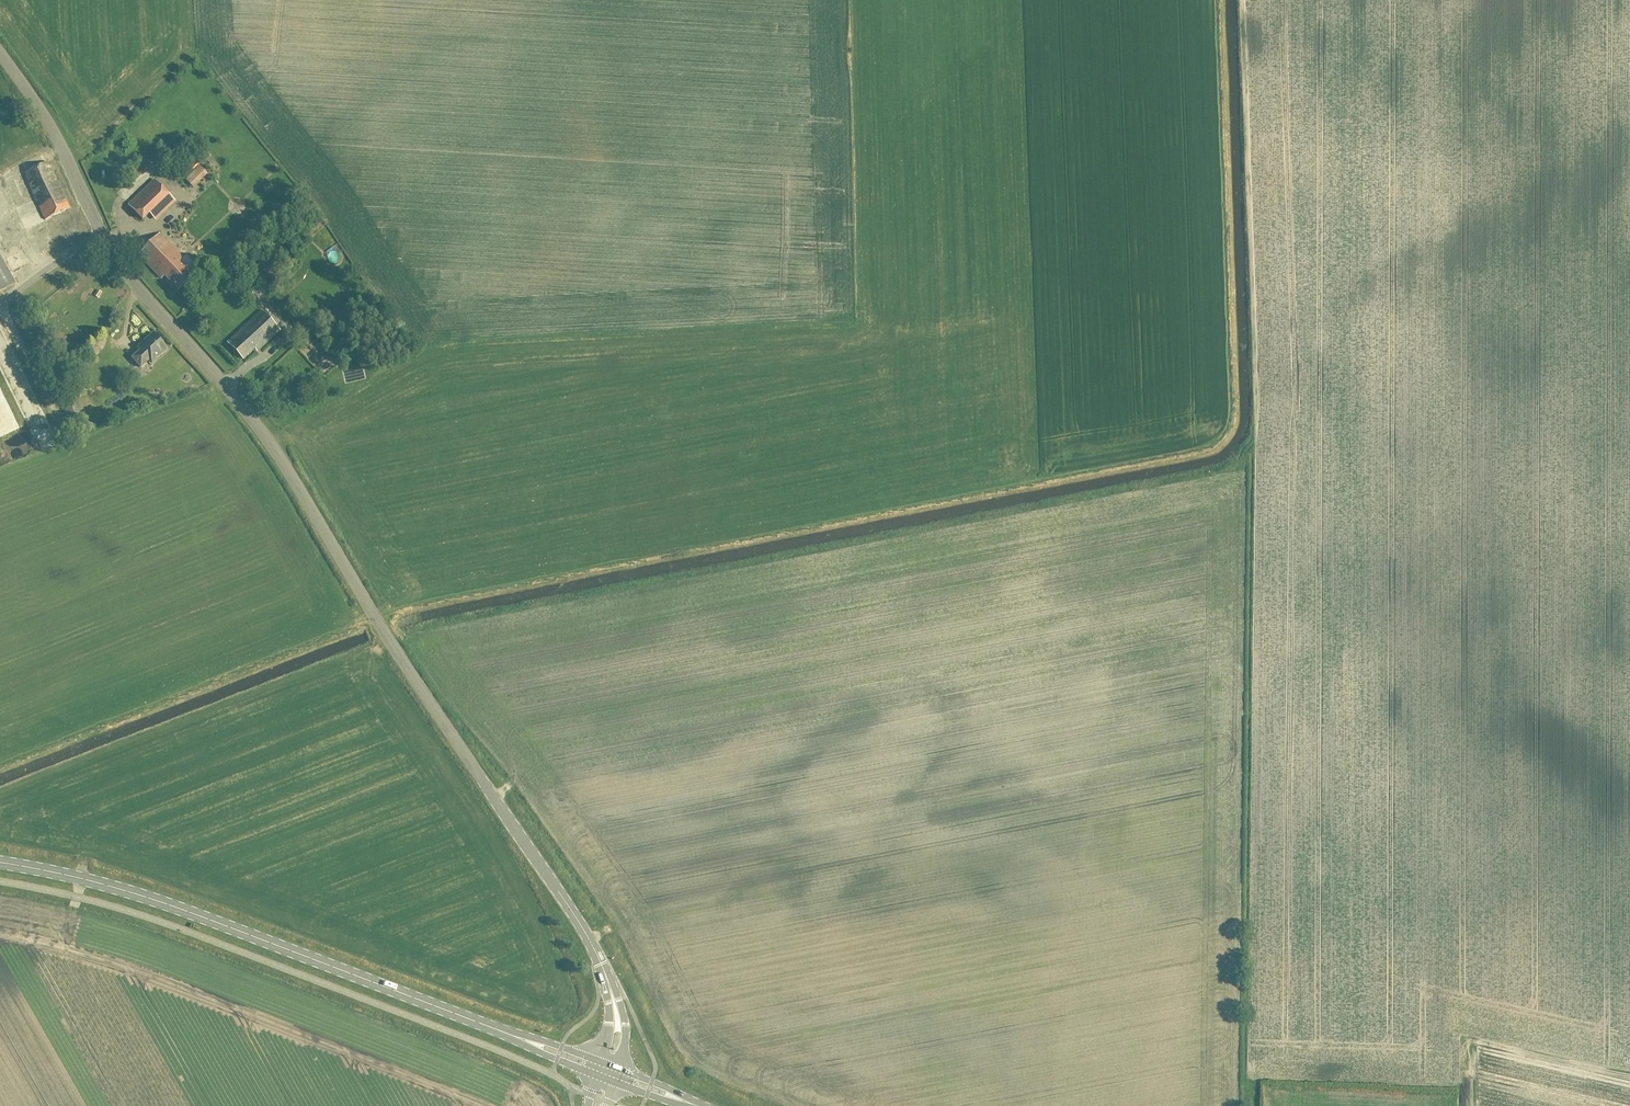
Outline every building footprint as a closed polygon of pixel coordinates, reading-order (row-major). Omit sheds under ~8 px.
[(199,164),(185,178),(193,187),(208,172),(199,164)] [(154,180),(128,205),(142,220),(169,195),(154,180)] [(47,221),(74,210),(71,202),(57,208),(54,202),(41,207),(37,198),(27,202),(34,219),(45,215),(47,221)] [(258,229),(266,221),(261,215),(252,223),(258,229)] [(178,291),(194,276),(179,261),(182,258),(160,234),(138,255),(161,279),(164,276),(178,291)] [(20,252),(8,258),(14,271),(26,265),(20,252)] [(16,284),(0,256),(0,293),(16,284)] [(259,349),(279,331),(261,312),(228,343),(243,359),(256,346),(259,349)] [(152,364),(167,349),(153,334),(137,348),(140,351),(132,359),(140,368),(149,361),(152,364)]
